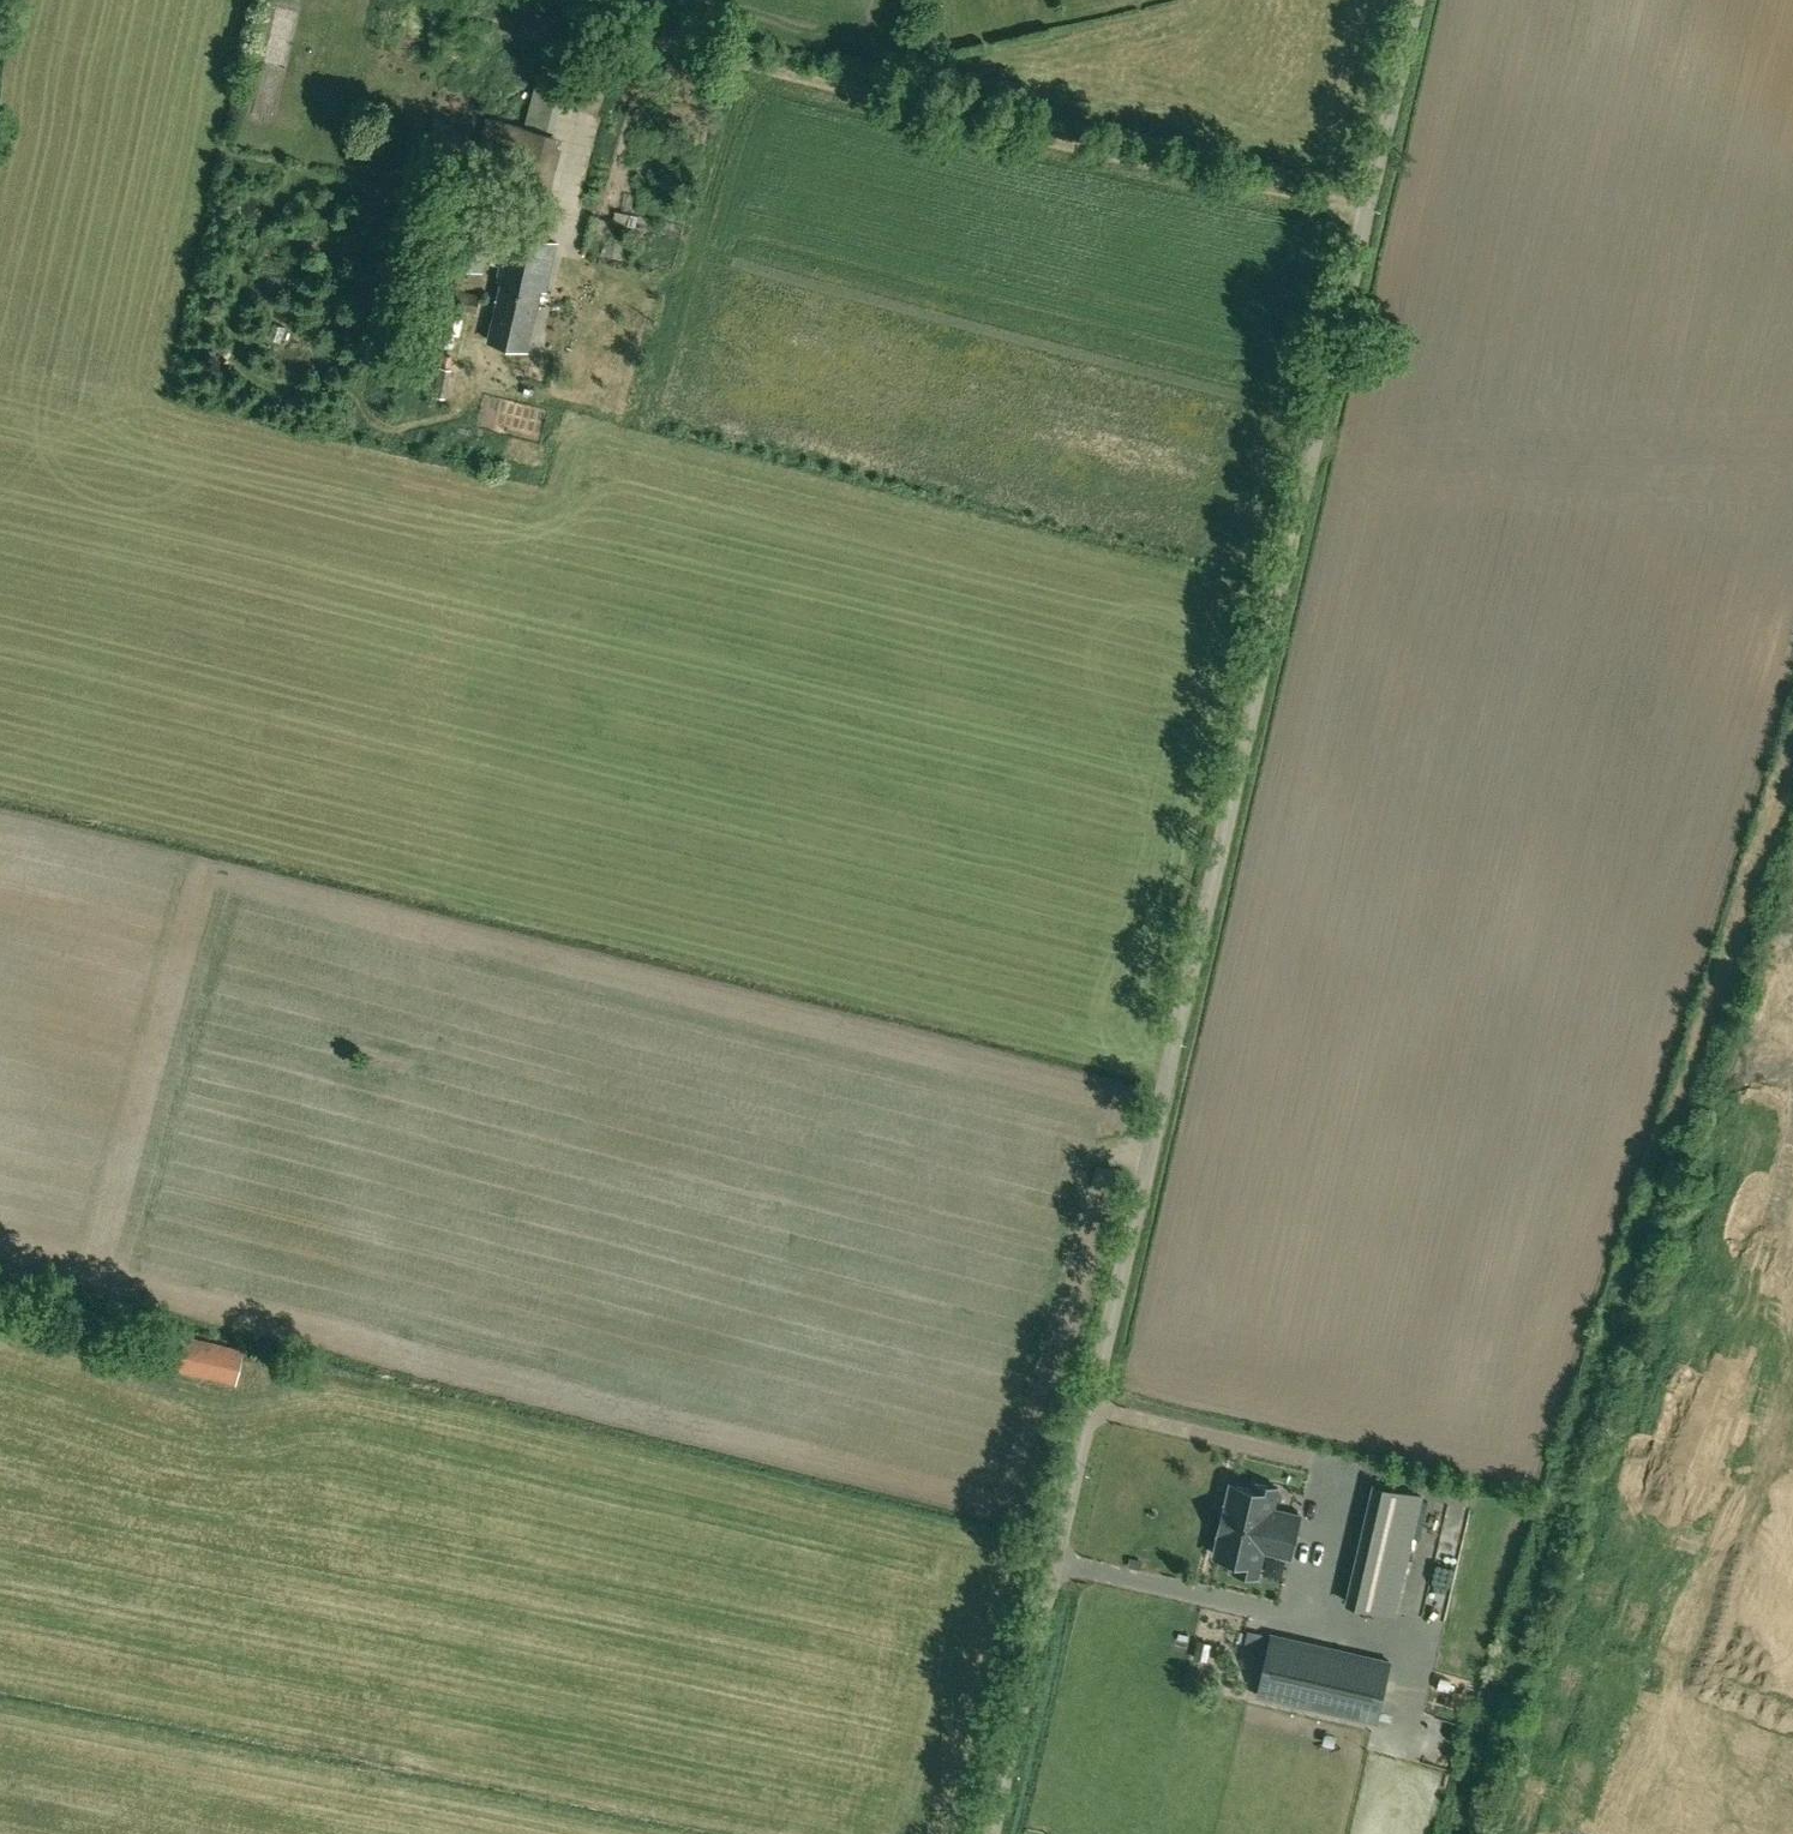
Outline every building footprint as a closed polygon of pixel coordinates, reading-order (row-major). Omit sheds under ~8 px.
[(547,42),(550,31),(521,24),(519,34),(547,42)] [(551,117),(557,91),(560,79),(541,73),(528,127),(487,116),(472,174),(550,195),(565,137),(546,132),(551,117)] [(588,233),(605,237),(601,253),(624,259),(629,241),(613,236),(615,221),(629,224),(631,214),(616,210),(613,220),(592,214),(588,233)] [(481,271),(491,229),(460,222),(451,264),(481,271)] [(528,349),(542,289),(547,290),(557,243),(507,232),(497,279),(502,280),(489,340),(528,349)] [(456,276),(451,306),(477,312),(481,294),(465,291),(467,278),(456,276)] [(449,322),(447,332),(450,333),(460,335),(460,334),(464,315),(460,314),(452,312),(449,322)] [(444,351),(442,362),(452,365),(454,354),(444,351)] [(442,364),(435,393),(448,396),(454,367),(451,366),(442,364)] [(1110,1188),(1114,1170),(1097,1166),(1093,1184),(1110,1188)] [(242,1352),(175,1336),(169,1366),(235,1382),(242,1352)] [(1254,1489),(1231,1483),(1215,1554),(1237,1559),(1235,1570),(1257,1576),(1263,1549),(1291,1555),(1300,1515),(1272,1509),(1277,1487),(1255,1482),(1254,1489)] [(1422,1495),(1375,1485),(1348,1602),(1394,1612),(1422,1495)] [(1130,1557),(1128,1566),(1141,1569),(1143,1560),(1130,1557)] [(1251,1644),(1260,1646),(1263,1633),(1249,1629),(1246,1641),(1245,1643),(1251,1644)] [(1390,1660),(1273,1634),(1259,1695),(1376,1721),(1390,1660)]
